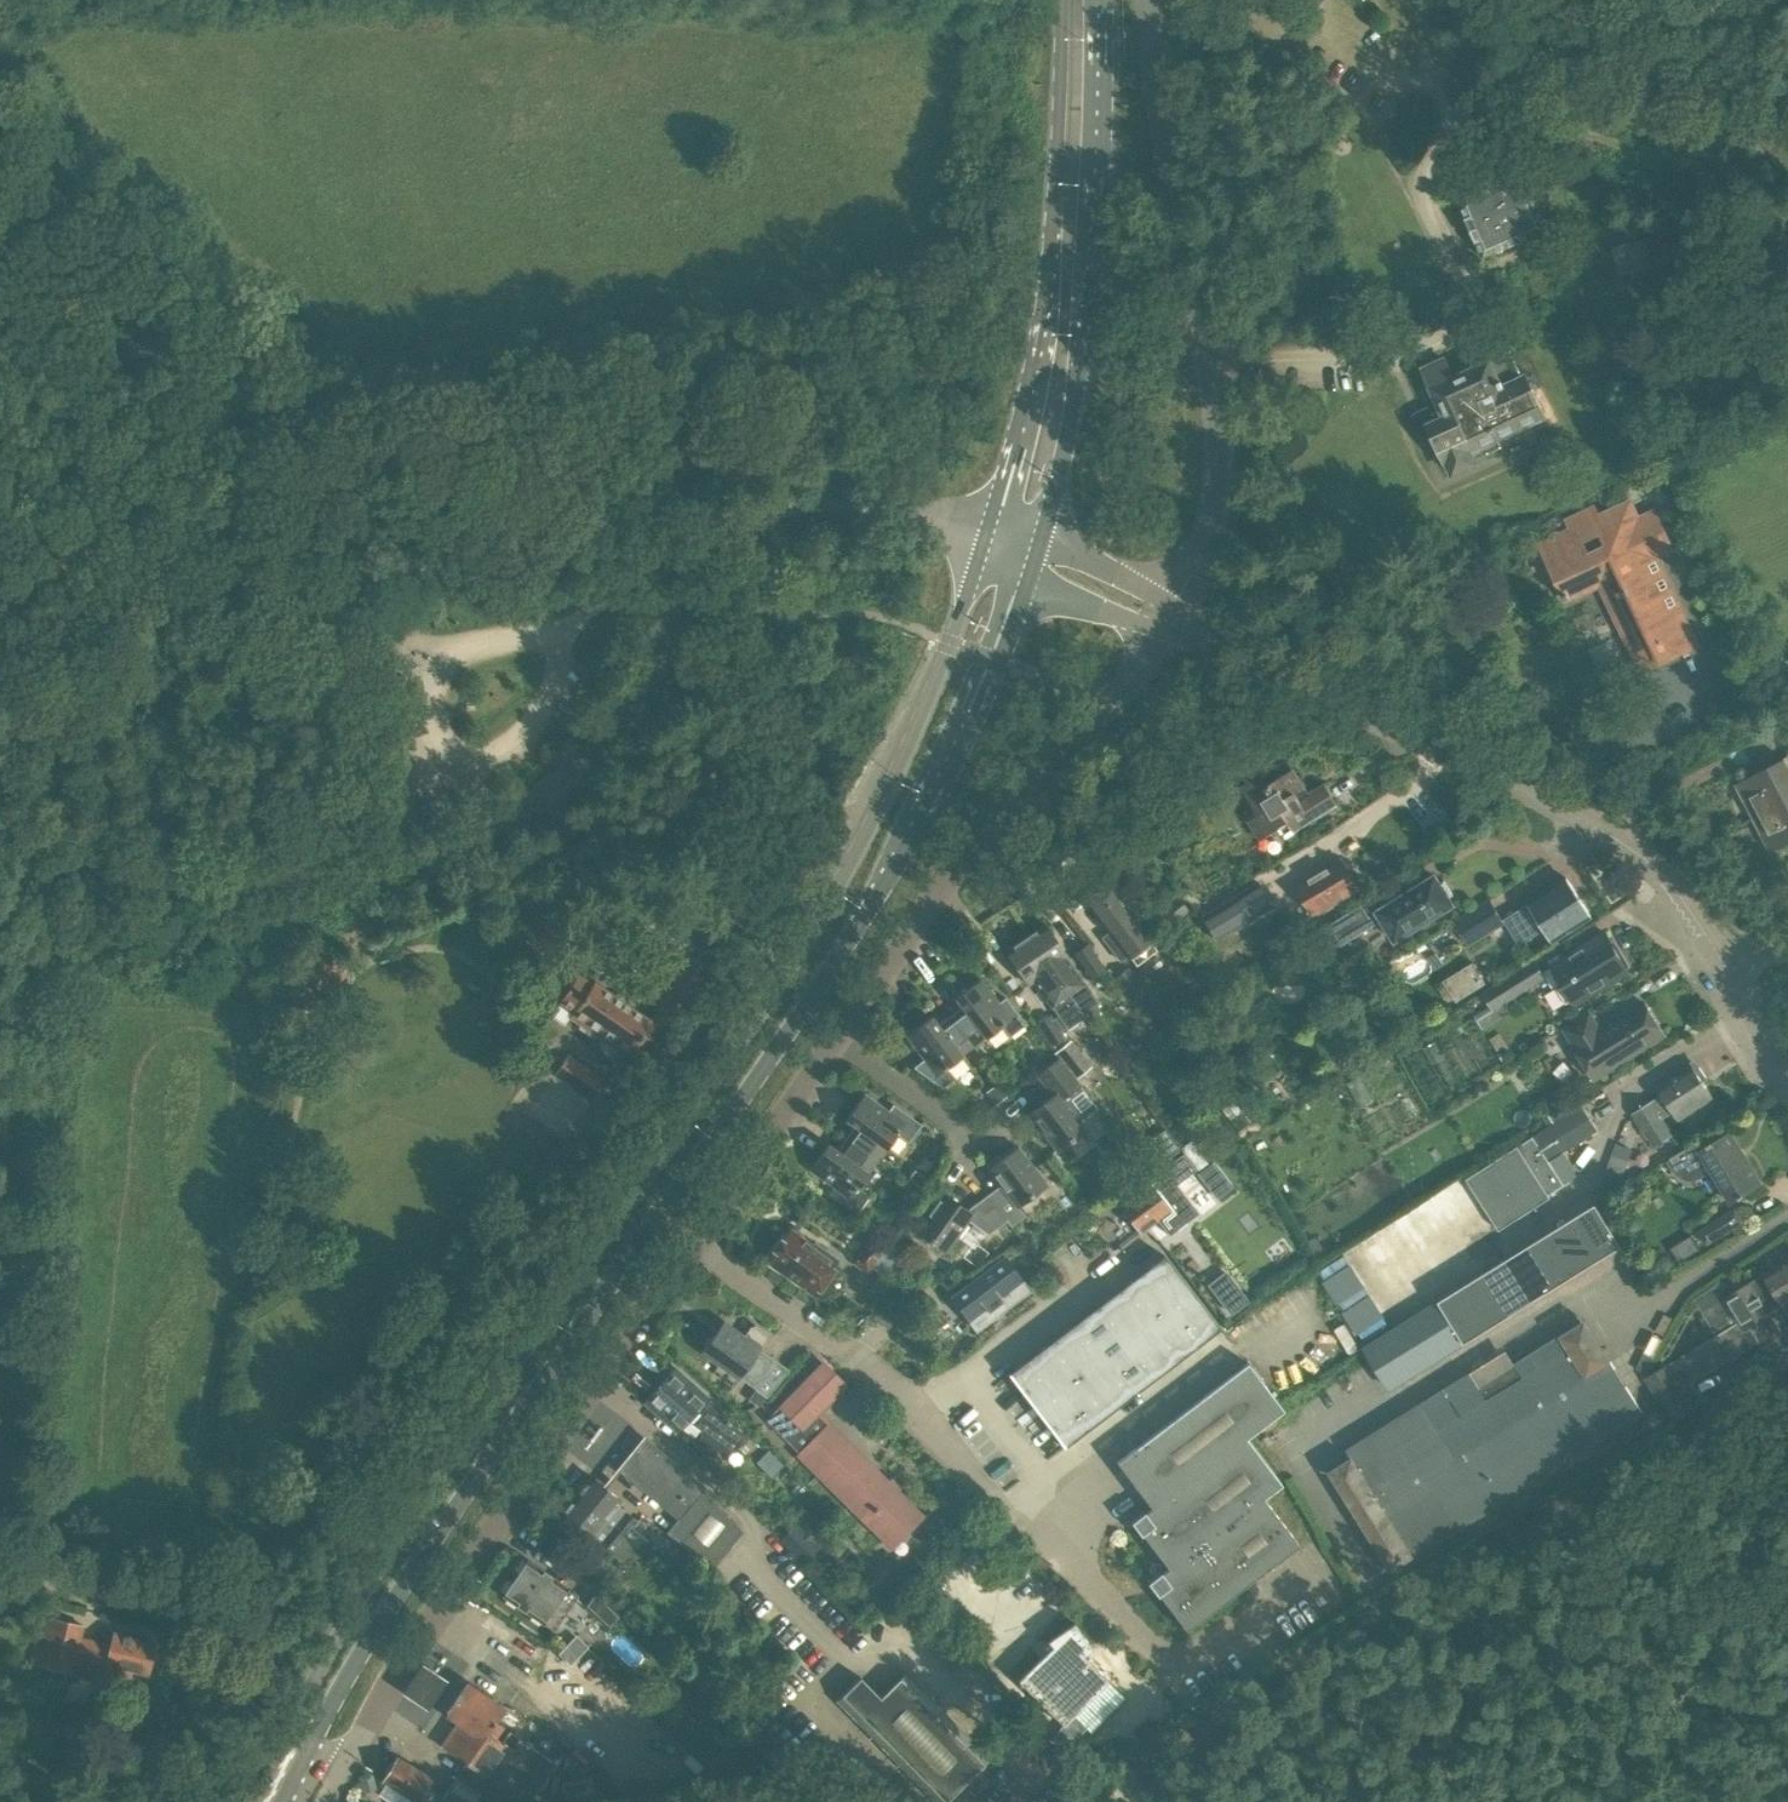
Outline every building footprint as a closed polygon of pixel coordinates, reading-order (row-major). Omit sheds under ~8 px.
[(1482,258),(1546,230),(1519,167),(1457,193),(1461,202),(1459,203),(1482,258)] [(1630,241),(1612,246),(1620,275),(1638,270),(1630,241)] [(1508,350),(1506,347),(1501,350),(1501,351),(1486,358),(1488,362),(1467,371),(1463,364),(1448,371),(1443,360),(1422,370),(1437,404),(1421,411),(1422,413),(1414,417),(1412,424),(1415,431),(1422,434),(1430,430),(1445,463),(1542,418),(1523,376),(1521,377),(1508,350)] [(1631,519),(1623,502),(1592,517),(1588,508),(1560,522),(1565,530),(1534,546),(1560,600),(1595,583),(1637,670),(1691,643),(1649,556),(1666,548),(1648,511),(1631,519)] [(1787,741),(1787,724),(1777,729),(1784,743),(1787,741)] [(1787,799),(1787,754),(1777,760),(1777,761),(1733,784),(1750,818),(1787,799)] [(1308,792),(1293,768),(1267,784),(1262,776),(1243,787),(1253,805),(1244,810),(1261,838),(1278,827),(1284,836),(1337,803),(1324,782),(1308,792)] [(1750,818),(1768,853),(1787,843),(1787,799),(1750,818)] [(1359,887),(1342,859),(1312,877),(1295,886),(1312,915),(1328,905),(1328,904),(1359,887)] [(1591,917),(1565,877),(1527,902),(1528,904),(1516,912),(1516,911),(1503,919),(1520,944),(1545,928),(1553,941),(1591,917)] [(1434,878),(1376,914),(1377,915),(1369,920),(1360,907),(1328,928),(1341,949),(1382,922),(1395,943),(1452,906),(1447,899),(1452,896),(1442,882),(1438,885),(1434,878)] [(1085,898),(1111,932),(1103,938),(1120,960),(1129,954),(1137,964),(1156,949),(1139,926),(1133,931),(1125,920),(1130,915),(1105,883),(1101,886),(1096,886),(1092,889),(1091,894),(1085,898)] [(548,894),(533,884),(525,895),(540,906),(548,894)] [(1192,908),(1201,901),(1190,888),(1182,895),(1192,908)] [(1172,923),(1188,911),(1176,896),(1160,908),(1172,923)] [(1490,899),(1454,922),(1464,938),(1469,946),(1505,923),(1500,916),(1490,899)] [(1068,958),(1067,957),(1044,923),(1027,935),(1042,958),(1040,960),(1053,979),(1055,978),(1069,999),(1071,998),(1076,1005),(1084,1016),(1084,1017),(1096,1009),(1097,1002),(1083,981),(1082,982),(1076,973),(1071,976),(1061,963),(1068,958)] [(1567,992),(1575,1005),(1629,972),(1626,967),(1628,966),(1619,952),(1617,953),(1604,933),(1588,943),(1590,945),(1581,950),(1580,948),(1551,966),(1562,984),(1556,988),(1562,996),(1567,992)] [(1053,979),(1040,960),(1042,958),(1027,935),(1005,950),(1028,984),(1034,980),(1058,1016),(1053,1019),(1050,1015),(1038,1023),(1056,1051),(1055,1052),(1058,1057),(1059,1057),(1075,1077),(1090,1065),(1070,1040),(1068,1042),(1061,1032),(1084,1016),(1076,1005),(1071,998),(1069,999),(1055,978),(1053,979)] [(1093,980),(1105,971),(1088,945),(1075,953),(1093,980)] [(327,994),(346,974),(321,952),(303,972),(327,994)] [(695,956),(650,1022),(594,983),(592,986),(578,976),(560,1001),(574,1011),(571,1016),(581,1022),(580,1028),(594,1038),(599,1035),(602,1037),(601,1044),(602,1051),(612,1058),(620,1059),(625,1057),(628,1055),(629,1056),(643,1036),(650,1041),(665,1019),(675,1028),(703,986),(715,970),(695,956)] [(1491,1007),(1475,1017),(1482,1029),(1508,1013),(1503,1004),(1545,978),(1534,961),(1483,993),(1491,1007)] [(1473,963),(1445,981),(1458,1001),(1486,984),(1473,963)] [(1127,967),(1115,977),(1133,1002),(1146,991),(1127,967)] [(998,1002),(980,979),(955,997),(961,1005),(949,1014),(972,1044),(984,1035),(985,1036),(999,1025),(1008,1037),(1025,1024),(1004,997),(998,1002)] [(1663,1034),(1643,1002),(1599,1029),(1589,1014),(1565,1030),(1573,1043),(1572,1043),(1594,1078),(1663,1034)] [(1155,1007),(1149,1011),(1148,1018),(1153,1024),(1165,1025),(1171,1021),(1172,1014),(1167,1009),(1155,1007)] [(972,1044),(949,1014),(937,1024),(931,1016),(906,1035),(924,1058),(914,1065),(913,1067),(942,1087),(955,1078),(946,1066),(960,1055),(959,1054),(972,1044)] [(1504,1048),(1497,1053),(1502,1060),(1509,1055),(1504,1048)] [(594,1103),(609,1081),(568,1054),(553,1076),(594,1103)] [(1057,1150),(1086,1127),(1063,1097),(1079,1084),(1074,1077),(1075,1077),(1059,1057),(1058,1057),(1036,1074),(1052,1095),(1029,1113),(1057,1150)] [(1695,1069),(1691,1063),(1656,1085),(1661,1094),(1632,1113),(1653,1146),(1673,1134),(1662,1118),(1672,1112),(1678,1120),(1713,1098),(1702,1081),(1707,1077),(1699,1066),(1695,1069)] [(995,1103),(1007,1094),(1000,1085),(988,1094),(995,1103)] [(888,1111),(864,1093),(846,1118),(854,1124),(845,1137),(875,1159),(884,1146),(886,1147),(896,1132),(908,1141),(920,1124),(893,1103),(888,1111)] [(1548,1161),(1597,1129),(1582,1105),(1559,1120),(1549,1126),(1467,1180),(1499,1231),(1551,1197),(1549,1194),(1564,1184),(1548,1161)] [(1554,1111),(1544,1118),(1549,1126),(1559,1120),(1554,1111)] [(1761,1183),(1730,1132),(1696,1152),(1692,1144),(1670,1158),(1675,1167),(1676,1166),(1680,1169),(1683,1172),(1688,1174),(1692,1174),(1708,1165),(1730,1202),(1761,1183)] [(875,1159),(845,1137),(836,1149),(828,1144),(810,1169),(833,1186),(828,1193),(856,1213),(869,1195),(857,1187),(867,1172),(866,1171),(875,1159)] [(1011,1226),(1025,1215),(1018,1205),(1046,1184),(1018,1147),(988,1169),(1003,1189),(991,1199),(990,1199),(1006,1220),(1011,1226)] [(1138,1175),(1115,1193),(1121,1200),(1116,1204),(1139,1234),(1158,1220),(1169,1235),(1197,1214),(1173,1182),(1192,1168),(1181,1152),(1143,1181),(1138,1175)] [(1211,1161),(1195,1173),(1199,1179),(1215,1166),(1211,1161)] [(1608,1164),(1600,1184),(1607,1194),(1617,1188),(1624,1170),(1608,1164)] [(1407,1191),(1411,1199),(1424,1191),(1420,1183),(1407,1191)] [(967,1209),(942,1191),(915,1229),(945,1250),(967,1219),(988,1234),(1006,1220),(990,1199),(991,1199),(987,1194),(967,1209)] [(1594,1204),(1364,1346),(1390,1389),(1620,1245),(1594,1204)] [(1706,1243),(1743,1221),(1735,1208),(1698,1231),(1706,1243)] [(773,1246),(767,1253),(769,1258),(766,1262),(800,1285),(804,1280),(817,1289),(833,1267),(822,1260),(828,1252),(813,1242),(811,1246),(788,1230),(778,1246),(773,1246)] [(1313,1234),(1305,1239),(1316,1256),(1324,1251),(1313,1234)] [(1691,1236),(1671,1248),(1680,1262),(1700,1250),(1691,1236)] [(855,1261),(868,1270),(874,1261),(888,1271),(898,1257),(872,1237),(855,1261)] [(976,1331),(1030,1290),(1003,1255),(949,1296),(976,1331)] [(1164,1255),(1009,1373),(1064,1446),(1219,1328),(1164,1255)] [(1764,1274),(1722,1300),(1714,1287),(1695,1299),(1717,1335),(1668,1365),(1668,1364),(1645,1377),(1672,1421),(1695,1408),(1682,1387),(1764,1337),(1767,1342),(1782,1333),(1769,1313),(1787,1301),(1787,1259),(1764,1274)] [(1225,1274),(1209,1286),(1230,1314),(1246,1301),(1225,1274)] [(1721,1279),(1713,1284),(1719,1293),(1727,1288),(1721,1279)] [(876,1317),(887,1329),(899,1319),(887,1306),(876,1317)] [(1643,1412),(1585,1319),(1515,1363),(1506,1349),(1470,1371),(1471,1373),(1349,1448),(1354,1457),(1332,1471),(1392,1569),(1415,1554),(1415,1555),(1643,1412)] [(744,1337),(722,1322),(702,1351),(738,1376),(740,1373),(755,1383),(771,1361),(756,1350),(758,1348),(765,1337),(764,1332),(756,1326),(751,1327),(744,1337)] [(815,1410),(840,1384),(822,1366),(784,1405),(799,1419),(811,1407),(815,1410)] [(726,1420),(703,1400),(706,1397),(676,1370),(647,1403),(676,1430),(686,1419),(701,1429),(699,1437),(720,1450),(730,1442),(738,1448),(747,1438),(731,1423),(731,1422),(727,1419),(726,1420)] [(756,1406),(766,1398),(755,1389),(748,1399),(756,1406)] [(1307,1516),(1218,1400),(1080,1500),(1173,1620),(1307,1516)] [(828,1425),(800,1454),(893,1546),(921,1517),(828,1425)] [(711,1569),(742,1531),(732,1515),(717,1503),(719,1500),(644,1439),(619,1469),(679,1518),(667,1533),(711,1569)] [(771,1478),(785,1465),(769,1449),(756,1462),(771,1478)] [(625,1535),(636,1521),(616,1505),(620,1500),(590,1477),(575,1496),(625,1535)] [(624,1536),(625,1535),(575,1496),(559,1515),(588,1539),(592,1535),(611,1551),(624,1536)] [(796,1523),(780,1539),(803,1562),(819,1546),(812,1539),(815,1535),(806,1527),(803,1530),(796,1523)] [(638,1557),(643,1551),(624,1536),(611,1551),(618,1556),(620,1554),(628,1561),(638,1557)] [(600,1555),(588,1570),(610,1588),(622,1573),(600,1555)] [(554,1631),(578,1594),(527,1560),(503,1596),(542,1622),(542,1623),(554,1631)] [(890,1602),(907,1585),(886,1564),(869,1582),(890,1602)] [(621,1611),(599,1591),(584,1606),(606,1627),(621,1611)] [(70,1672),(73,1661),(130,1675),(130,1669),(147,1672),(154,1643),(114,1633),(111,1646),(79,1638),(82,1625),(43,1615),(32,1662),(70,1672)] [(1040,1657),(1018,1680),(1063,1725),(1076,1712),(1093,1729),(1125,1697),(1108,1680),(1083,1655),(1092,1648),(1074,1622),(1048,1640),(1052,1646),(1040,1657)] [(422,1663),(403,1691),(427,1707),(446,1679),(422,1663)] [(879,1695),(859,1675),(836,1698),(859,1722),(938,1801),(942,1801),(944,1801),(945,1801),(975,1801),(959,1786),(988,1757),(903,1671),(879,1695)] [(496,1739),(504,1727),(495,1721),(503,1709),(467,1683),(447,1712),(460,1721),(443,1746),(466,1762),(452,1782),(484,1801),(528,1801),(555,1763),(509,1731),(502,1743),(496,1739)] [(1087,1766),(1097,1755),(1091,1749),(1082,1750),(1076,1756),(1087,1766)] [(439,1795),(424,1786),(430,1777),(397,1757),(394,1762),(390,1763),(385,1771),(386,1776),(384,1780),(417,1799),(414,1801),(434,1801),(439,1795)] [(363,1779),(367,1790),(378,1787),(375,1775),(363,1779)] [(452,1782),(442,1796),(446,1798),(443,1801),(484,1801),(452,1782)]
